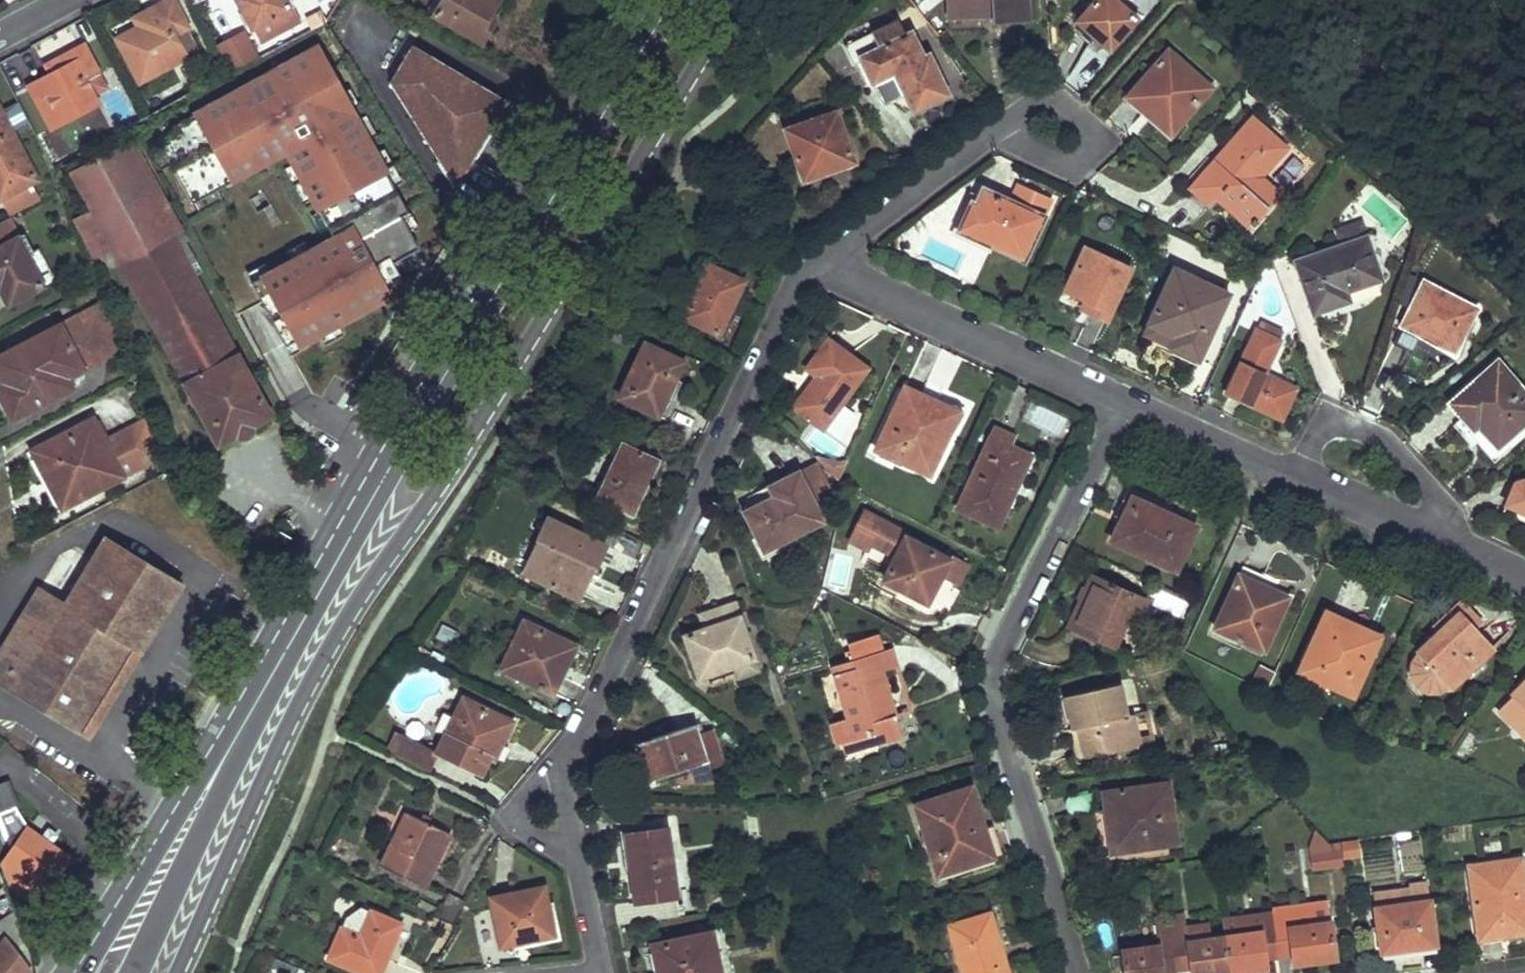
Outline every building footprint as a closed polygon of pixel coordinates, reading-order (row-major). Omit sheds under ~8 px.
[(172,0),(136,18),(141,28),(120,40),(141,80),(188,56),(178,35),(188,30),(172,0)] [(292,0),(239,0),(253,26),(294,5),(292,0)] [(435,14),(483,42),(498,17),(491,13),(499,0),(443,0),(435,14)] [(950,18),(998,15),(998,21),(1027,19),(1026,0),(949,0),(950,18)] [(1115,0),(1097,0),(1078,21),(1110,49),(1137,19),(1115,0)] [(899,20),(846,47),(855,66),(863,63),(872,83),(894,73),(914,110),(948,94),(929,55),(925,57),(913,32),(906,34),(899,20)] [(256,55),(243,30),(216,45),(230,70),(256,55)] [(97,104),(86,82),(98,75),(83,47),(47,67),(52,76),(31,88),(53,128),(97,104)] [(505,104),(412,49),(390,86),(455,187),(505,104)] [(1212,89),(1170,52),(1130,98),(1172,135),(1212,89)] [(1,198),(36,180),(0,112),(0,196),(1,198)] [(836,113),(787,131),(804,179),(854,161),(836,113)] [(1287,148),(1254,118),(1192,188),(1211,205),(1217,199),(1249,226),(1279,192),(1261,177),(1287,148)] [(173,236),(181,231),(134,141),(73,175),(93,212),(111,246),(187,384),(238,356),(173,236)] [(1051,201),(1019,186),(1011,205),(982,191),(976,204),(972,202),(960,230),(1023,259),(1043,219),(1051,201)] [(111,246),(93,212),(77,221),(95,255),(111,246)] [(331,252),(267,214),(251,240),(245,236),(235,253),(312,299),(329,272),(321,268),(331,252)] [(0,225),(0,291),(8,305),(43,288),(30,261),(36,258),(25,238),(22,240),(12,219),(0,225)] [(69,233),(65,219),(52,223),(56,237),(69,233)] [(1368,238),(1299,261),(1315,312),(1350,299),(1348,291),(1382,279),(1368,238)] [(1132,267),(1088,246),(1067,290),(1087,299),(1084,307),(1108,318),(1132,267)] [(741,282),(709,266),(685,316),(718,331),(741,282)] [(1231,294),(1177,269),(1151,323),(1176,336),(1172,345),(1200,358),(1231,294)] [(1479,309),(1425,282),(1403,324),(1457,352),(1479,309)] [(0,362),(0,370),(9,387),(1,391),(17,419),(74,388),(69,378),(119,347),(103,302),(0,362)] [(1281,341),(1257,330),(1228,392),(1281,416),(1295,387),(1265,373),(1281,341)] [(866,368),(827,339),(806,367),(817,375),(794,405),(823,426),(866,368)] [(680,362),(643,345),(618,399),(655,416),(680,362)] [(238,356),(187,384),(219,444),(271,416),(238,356)] [(1499,360),(1450,403),(1475,432),(1479,429),(1498,449),(1524,425),(1524,390),(1499,360)] [(957,411),(903,386),(875,448),(929,473),(957,411)] [(93,419),(33,451),(62,508),(159,456),(146,423),(138,427),(106,443),(103,437),(93,419)] [(135,421),(103,437),(106,443),(138,427),(135,421)] [(1014,436),(996,427),(960,506),(998,524),(1031,454),(1011,445),(1014,436)] [(658,460),(623,442),(597,496),(632,514),(658,460)] [(773,495),(743,511),(762,550),(809,527),(801,512),(813,505),(798,470),(768,485),(773,495)] [(1524,510),(1524,478),(1517,482),(1508,502),(1524,510)] [(1194,526),(1131,497),(1111,539),(1174,569),(1194,526)] [(951,554),(948,558),(909,538),(911,534),(866,511),(851,540),(869,549),(872,542),(898,555),(880,590),(913,608),(920,597),(928,601),(942,574),(954,580),(965,561),(951,554)] [(606,546),(547,517),(522,571),(580,600),(606,546)] [(0,656),(0,686),(77,733),(170,581),(104,542),(64,607),(39,592),(0,656)] [(732,591),(749,585),(743,565),(725,570),(732,591)] [(1147,601),(1093,576),(1071,625),(1115,646),(1128,620),(1136,624),(1147,601)] [(1285,597),(1238,576),(1214,628),(1263,650),(1285,597)] [(88,740),(181,588),(170,581),(77,733),(88,740)] [(705,627),(687,633),(700,673),(734,663),(739,673),(756,667),(734,602),(699,614),(705,627)] [(1379,635),(1325,610),(1298,670),(1352,696),(1379,635)] [(1448,688),(1492,647),(1458,612),(1415,651),(1417,654),(1410,661),(1409,675),(1416,685),(1427,692),(1438,692),(1445,685),(1448,688)] [(574,645),(523,621),(501,667),(551,690),(574,645)] [(453,645),(459,631),(440,623),(434,637),(453,645)] [(890,649),(834,666),(850,718),(833,723),(842,752),(902,733),(882,671),(896,667),(890,649)] [(1510,694),(1513,697),(1500,710),(1524,734),(1524,679),(1510,694)] [(1117,682),(1065,694),(1079,757),(1136,743),(1131,715),(1126,715),(1117,682)] [(509,720),(461,696),(437,746),(399,729),(391,746),(429,764),(436,749),(480,771),(489,753),(493,754),(509,720)] [(695,724),(635,742),(647,779),(672,771),(677,786),(714,774),(712,767),(722,764),(712,731),(699,735),(695,724)] [(1164,780),(1100,790),(1109,851),(1174,841),(1164,780)] [(17,811),(6,785),(2,786),(0,782),(0,817),(17,811)] [(970,785),(915,802),(939,873),(993,854),(970,785)] [(448,830),(406,809),(380,863),(423,881),(448,830)] [(36,816),(5,864),(13,885),(39,902),(72,856),(54,845),(62,833),(36,816)] [(667,825),(627,831),(636,899),(675,893),(667,825)] [(1308,865),(1360,864),(1359,837),(1307,838),(1308,865)] [(1467,864),(1478,936),(1510,931),(1524,929),(1524,897),(1520,857),(1467,864)] [(1410,887),(1373,892),(1381,950),(1410,946),(1435,942),(1426,881),(1410,883),(1410,887)] [(545,884),(491,893),(499,942),(553,932),(545,884)] [(636,899),(614,901),(618,922),(678,913),(675,893),(636,899)] [(1327,901),(1271,907),(1271,913),(1276,953),(1291,951),(1292,961),(1300,960),(1334,955),(1327,901)] [(344,923),(358,929),(366,909),(351,903),(344,923)] [(370,908),(359,933),(341,926),(328,954),(369,972),(377,972),(400,921),(370,908)] [(949,923),(963,972),(970,972),(1005,962),(989,911),(949,923)] [(1168,913),(1175,967),(1189,965),(1190,972),(1204,972),(1227,970),(1222,933),(1188,938),(1184,911),(1168,913)] [(1121,948),(1125,972),(1161,972),(1161,969),(1175,967),(1168,913),(1153,915),(1156,942),(1121,948)] [(1271,913),(1220,919),(1222,933),(1227,970),(1257,966),(1265,965),(1263,955),(1276,953),(1271,913)] [(654,943),(660,972),(719,972),(710,931),(654,943)] [(31,970),(6,938),(0,934),(0,972),(29,972),(31,970)]
